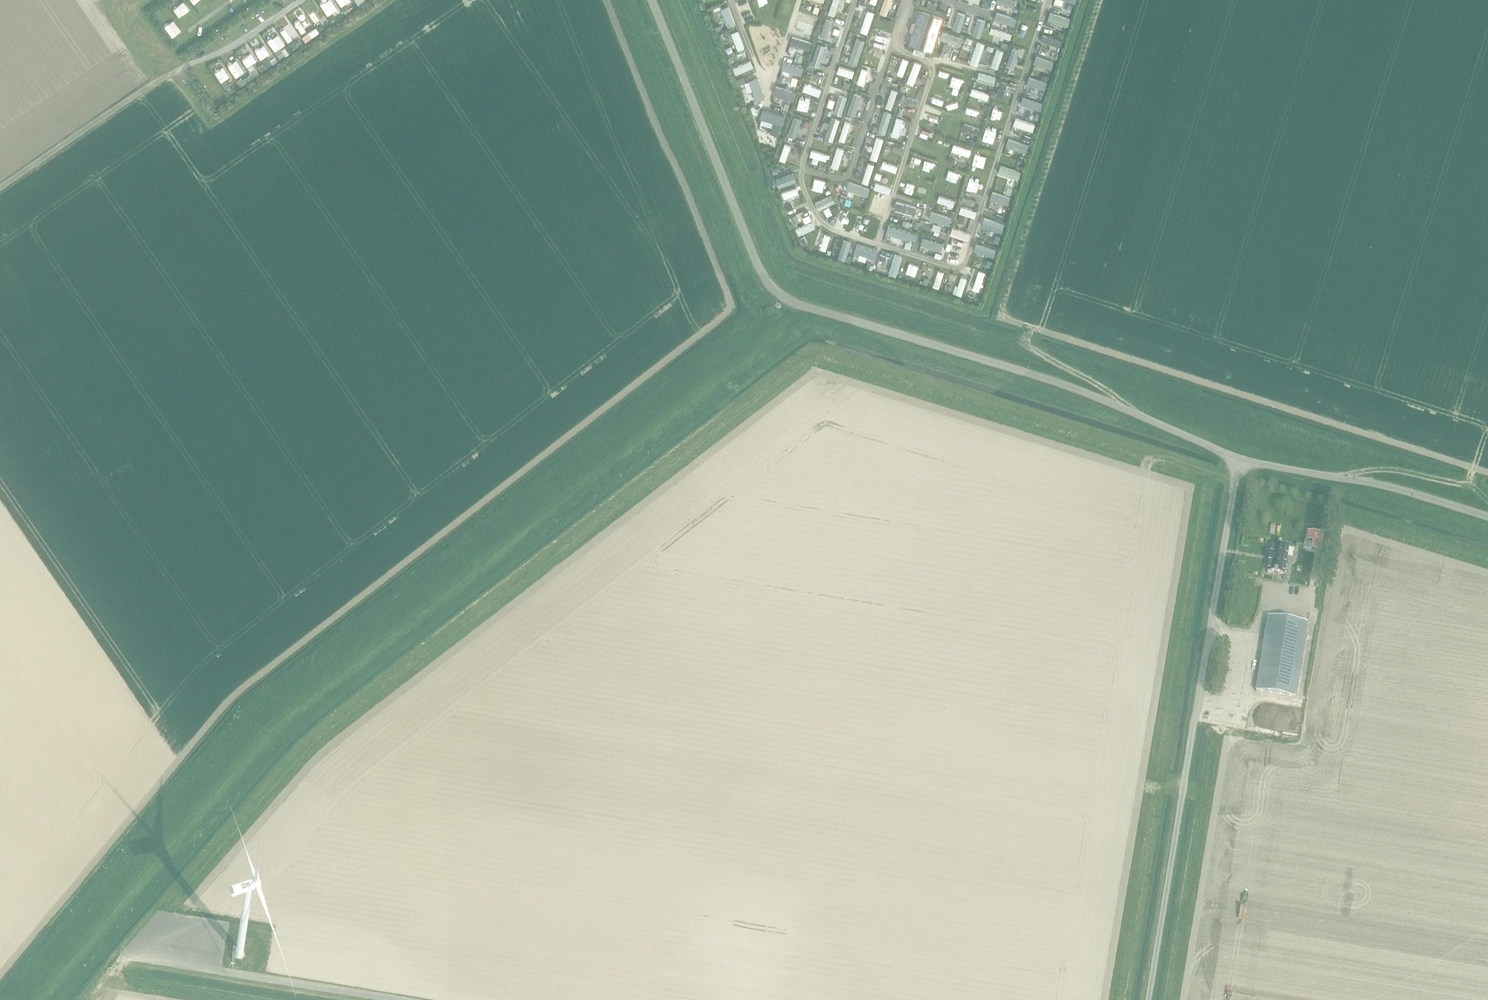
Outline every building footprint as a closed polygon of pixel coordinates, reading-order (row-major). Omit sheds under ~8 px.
[(181,11),(191,4),(189,0),(179,0),(175,3),(181,11)] [(329,10),(334,7),(330,0),(324,0),(329,10)] [(830,8),(837,11),(841,0),(833,0),(830,8)] [(892,0),(884,0),(883,8),(891,9),(892,0)] [(347,4),(342,7),(345,13),(350,10),(347,4)] [(869,28),(876,6),(869,4),(862,25),(869,28)] [(317,5),(312,7),(315,16),(321,15),(317,5)] [(955,23),(962,25),(967,9),(961,7),(955,23)] [(1002,15),(1017,20),(1019,14),(1004,9),(1002,15)] [(920,10),(909,43),(932,50),(942,17),(920,10)] [(983,31),(986,15),(979,13),(976,29),(983,31)] [(303,14),(298,16),(302,28),(307,26),(303,14)] [(830,14),(823,28),(832,33),(836,25),(840,27),(843,21),(830,14)] [(182,26),(174,15),(166,20),(174,31),(182,26)] [(1022,15),(1018,36),(1025,38),(1029,17),(1022,15)] [(875,26),(873,32),(886,36),(888,30),(875,26)] [(792,37),(809,42),(811,36),(794,30),(792,37)] [(277,45),(285,39),(280,31),(271,36),(277,45)] [(294,39),(289,43),(293,48),(298,44),(294,39)] [(866,56),(873,59),(878,43),(871,41),(866,56)] [(262,42),(258,44),(263,53),(267,51),(262,42)] [(857,55),(860,48),(845,43),(843,50),(857,55)] [(1017,61),(1021,46),(1014,43),(1010,59),(1017,61)] [(253,47),(244,54),(250,61),(258,55),(253,47)] [(280,48),(275,51),(280,59),(285,55),(280,48)] [(799,67),(801,61),(786,55),(784,61),(799,67)] [(267,56),(262,60),(267,67),(272,64),(267,56)] [(236,57),(231,59),(237,71),(241,69),(236,57)] [(841,60),(839,67),(854,72),(856,65),(841,60)] [(223,76),(232,71),(225,61),(217,66),(223,76)] [(827,71),(829,65),(814,61),(812,67),(827,71)] [(859,78),(865,79),(870,64),(864,62),(859,78)] [(263,63),(258,66),(261,71),(266,68),(263,63)] [(255,67),(249,71),(250,73),(253,77),(259,73),(255,67)] [(981,68),(979,75),(995,81),(998,74),(981,68)] [(250,73),(242,79),(245,83),(253,77),(250,73)] [(999,91),(1005,92),(1008,77),(1002,75),(999,91)] [(241,77),(237,80),(241,86),(245,83),(242,79),(241,77)] [(778,82),(776,89),(793,93),(795,86),(778,82)] [(893,103),(900,85),(894,83),(887,101),(893,103)] [(919,101),(921,94),(904,89),(902,96),(919,101)] [(996,117),(1001,99),(995,97),(991,116),(996,117)] [(880,126),(888,128),(892,106),(884,105),(880,126)] [(937,129),(942,110),(933,108),(928,127),(937,129)] [(824,112),(822,118),(839,124),(841,118),(824,112)] [(794,115),(789,131),(795,133),(800,116),(794,115)] [(847,136),(853,117),(847,115),(841,134),(847,136)] [(980,128),(982,123),(966,118),(964,123),(980,128)] [(987,124),(985,131),(1000,136),(1002,129),(987,124)] [(772,127),(770,133),(777,135),(778,128),(772,127)] [(906,139),(907,133),(892,128),(890,134),(906,139)] [(873,153),(880,154),(884,132),(877,131),(873,153)] [(946,147),(949,135),(944,134),(941,145),(946,147)] [(788,155),(792,139),(786,138),(782,154),(788,155)] [(833,161),(840,163),(846,143),(839,141),(833,161)] [(813,144),(811,150),(829,155),(830,149),(813,144)] [(884,155),(882,161),(898,166),(900,160),(884,155)] [(975,162),(990,166),(992,161),(977,156),(975,162)] [(870,178),(876,159),(870,157),(864,176),(870,178)] [(796,169),(780,174),(782,180),(798,175),(796,169)] [(962,183),(963,177),(948,173),(947,179),(962,183)] [(876,183),(892,187),(893,180),(877,177),(876,183)] [(783,187),(786,196),(802,190),(798,181),(783,187)] [(941,189),(939,197),(955,202),(957,194),(941,189)] [(895,204),(922,211),(924,202),(897,195),(895,204)] [(977,211),(979,205),(963,200),(961,206),(977,211)] [(837,220),(843,222),(848,207),(842,205),(837,220)] [(865,229),(869,208),(862,206),(858,227),(865,229)] [(796,214),(790,217),(793,223),(799,221),(796,214)] [(815,215),(797,222),(800,229),(817,221),(815,215)] [(952,228),(970,235),(972,227),(954,221),(952,228)] [(931,250),(936,233),(930,231),(924,248),(931,250)] [(860,239),(857,248),(875,253),(877,244),(860,239)] [(993,251),(994,243),(978,241),(977,248),(993,251)] [(958,288),(964,289),(968,272),(962,270),(958,288)] [(1308,530),(1306,539),(1313,541),(1312,550),(1320,551),(1324,533),(1308,530)] [(1269,562),(1267,572),(1284,575),(1289,546),(1272,544),(1270,554),(1269,554),(1268,561),(1269,562)] [(1308,623),(1298,622),(1269,617),(1257,690),(1296,696),(1308,623)] [(239,949),(238,949),(237,950),(236,951),(235,951),(235,952),(234,953),(234,954),(235,956),(236,957),(236,958),(237,958),(238,959),(239,959),(240,959),(241,958),(242,958),(243,957),(244,955),(244,954),(244,953),(243,952),(243,951),(242,950),(241,950),(240,949),(239,949)]
